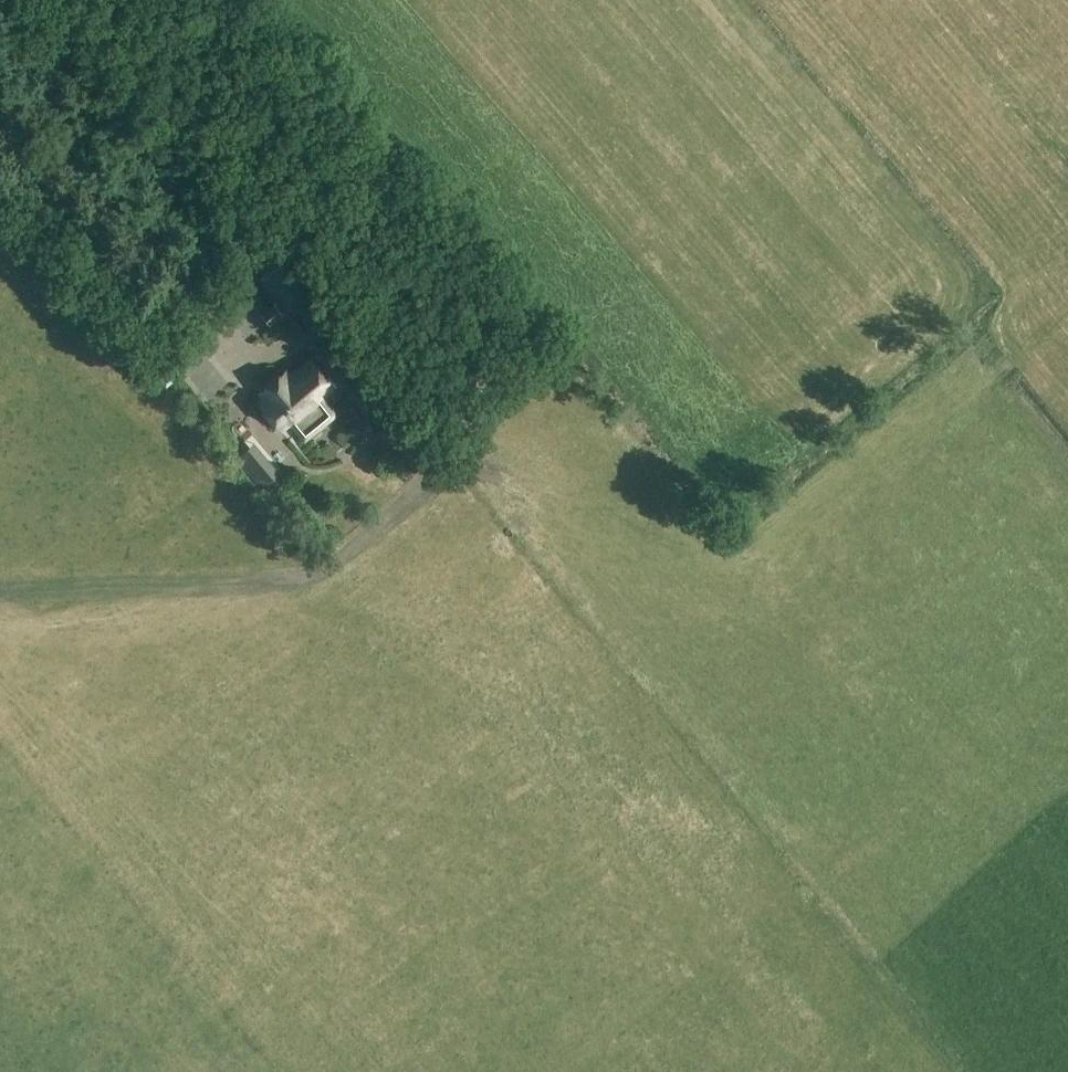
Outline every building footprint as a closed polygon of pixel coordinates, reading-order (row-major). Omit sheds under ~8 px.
[(312,311),(327,302),(303,263),(288,271),(312,311)] [(270,324),(283,313),(275,304),(262,315),(270,324)] [(164,387),(184,371),(169,352),(149,368),(164,387)] [(261,402),(263,404),(280,425),(290,417),(300,429),(327,407),(316,395),(329,384),(311,363),(309,361),(289,377),(285,373),(273,383),(265,389),(260,394),(264,399),(261,402)] [(361,394),(374,384),(365,374),(353,384),(361,394)] [(265,492),(283,476),(254,441),(235,457),(265,492)]
